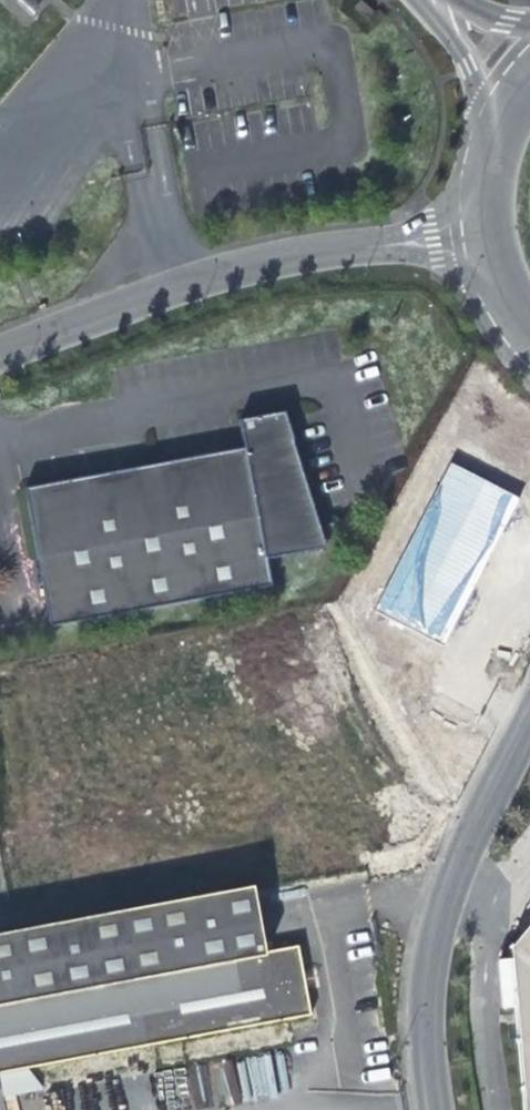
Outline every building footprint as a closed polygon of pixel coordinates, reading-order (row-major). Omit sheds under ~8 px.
[(54,627),(273,585),(268,557),(328,546),(293,441),(287,411),(242,419),(246,445),(27,487),(54,627)] [(385,608),(382,613),(386,615),(453,651),(529,507),(529,497),(463,461),(389,600),(385,608)] [(0,937),(0,1074),(309,1018),(296,950),(262,956),(251,892),(69,925),(20,934),(0,937)] [(509,960),(525,1109),(529,1109),(529,935),(509,960)]
